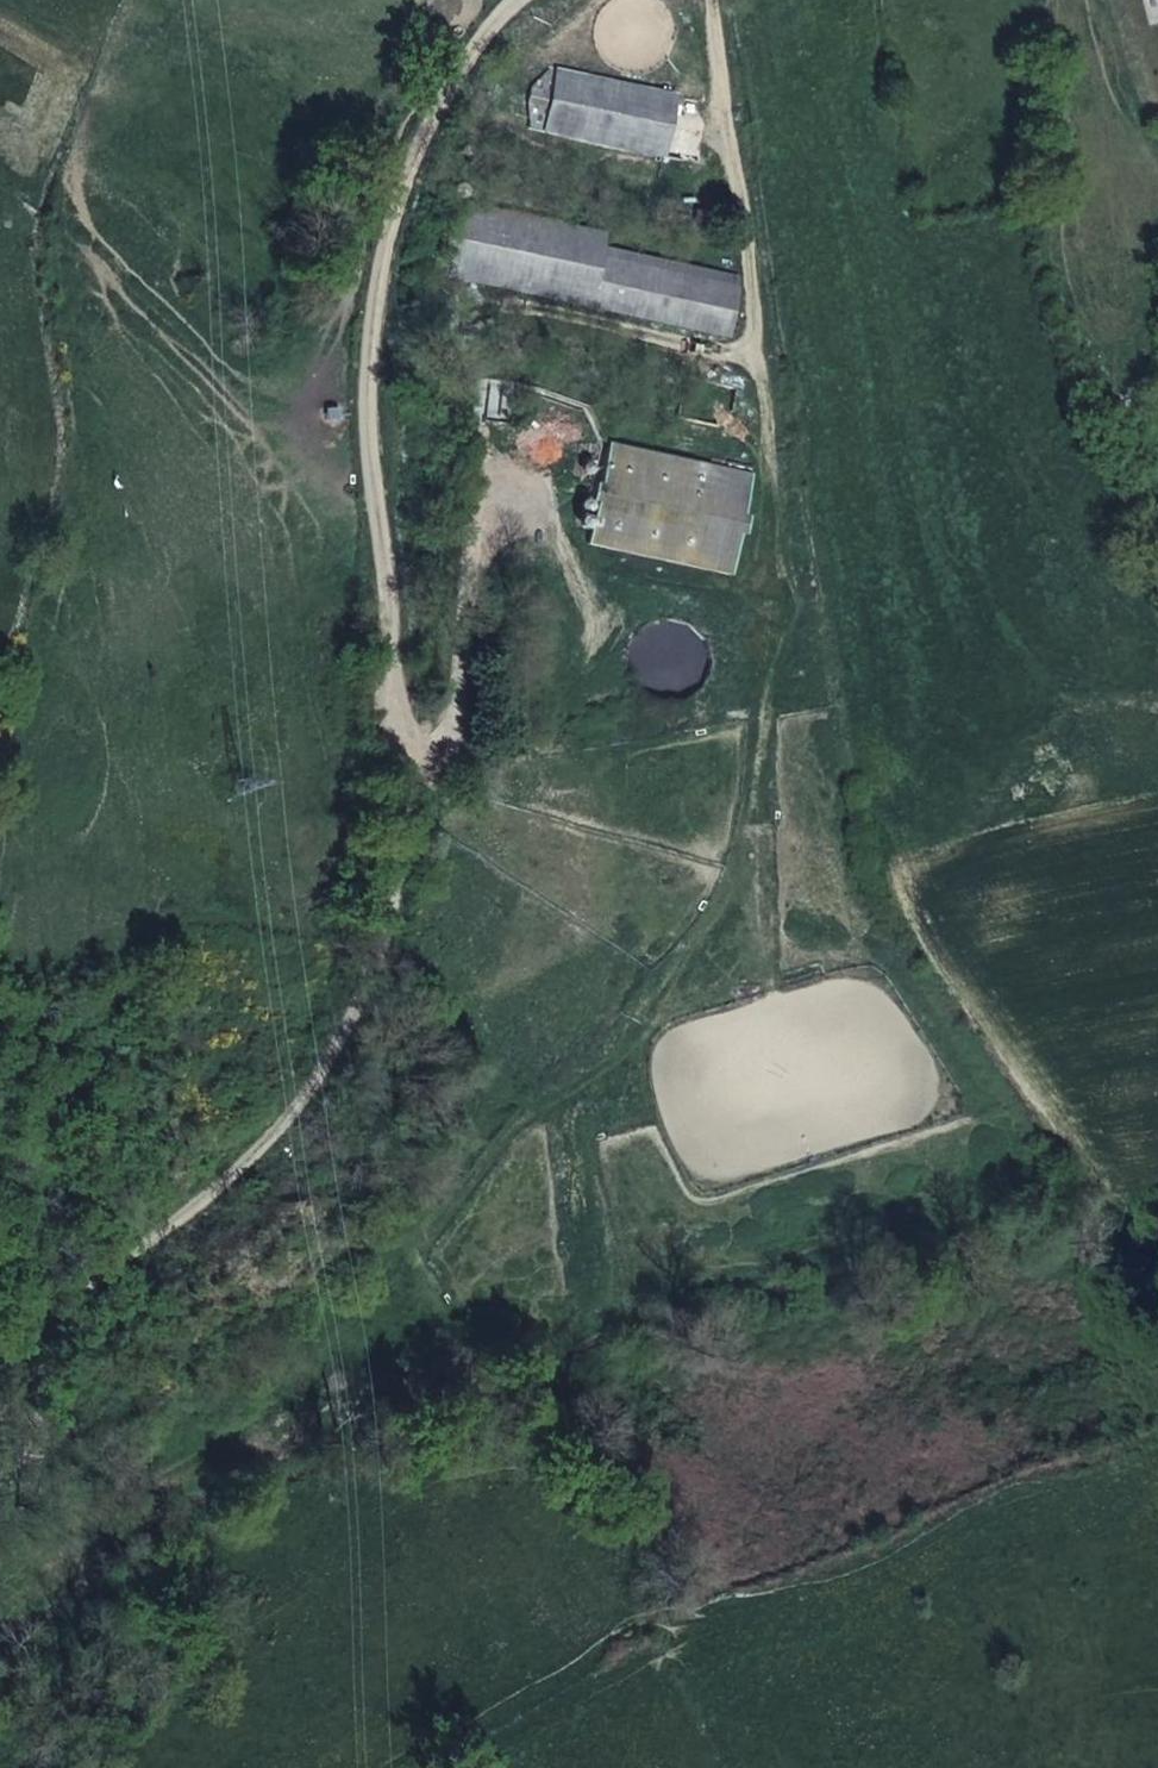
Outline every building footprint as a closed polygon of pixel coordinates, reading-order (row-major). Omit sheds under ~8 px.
[(557,69),(544,132),(661,157),(675,95),(557,69)] [(452,197),(436,271),(728,339),(738,286),(603,256),(608,232),(452,197)] [(611,446),(588,540),(730,571),(751,476),(611,446)]
